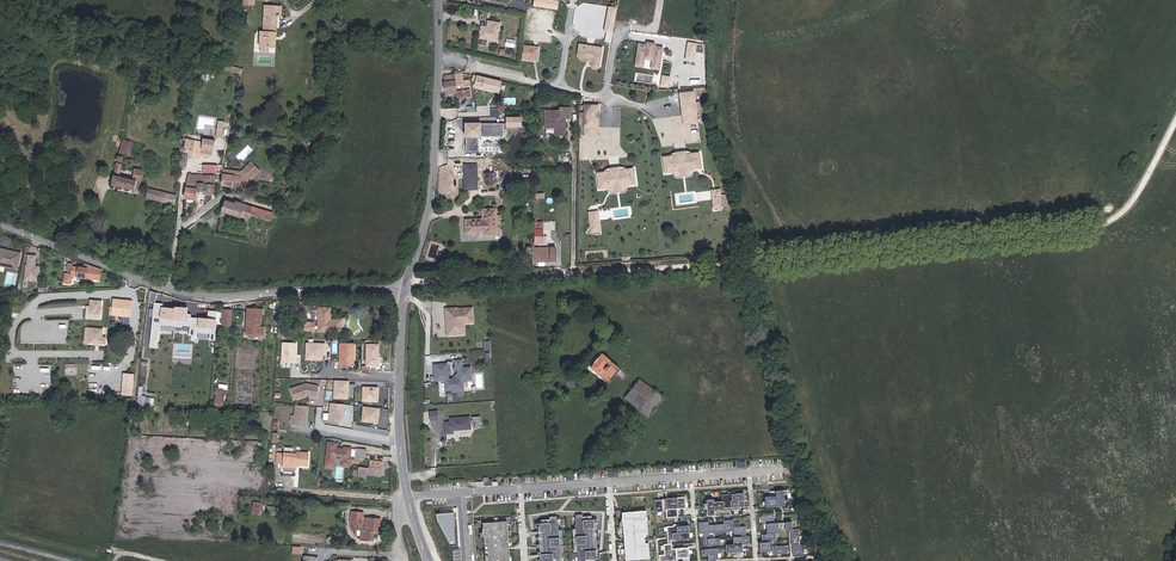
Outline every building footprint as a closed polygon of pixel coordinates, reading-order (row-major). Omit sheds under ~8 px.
[(275,48),(277,17),(281,18),(281,7),(265,6),(263,32),(260,32),(260,47),(261,47),(268,47),(275,48)] [(617,8),(608,7),(604,32),(613,33),(617,8)] [(497,41),(500,23),(488,21),(487,27),(481,26),(479,38),(480,38),(485,39),(497,41)] [(646,45),(638,43),(634,68),(644,69),(645,61),(652,62),(650,70),(660,71),(664,48),(655,46),(656,44),(647,42),(646,45)] [(698,44),(688,42),(685,60),(695,62),(698,44)] [(582,43),(579,43),(577,55),(581,60),(592,62),(593,58),(583,56),(581,53),(582,43)] [(602,46),(582,43),(581,53),(583,56),(593,58),(592,62),(594,64),(598,64),(600,63),(603,46),(602,46)] [(524,46),(522,59),(534,61),(534,58),(537,58),(539,47),(524,46)] [(209,81),(210,72),(203,71),(201,79),(209,81)] [(454,75),(454,74),(449,75),(445,75),(444,81),(446,93),(456,92),(454,75)] [(464,90),(462,74),(454,75),(456,92),(457,99),(471,97),(470,89),(464,90)] [(498,92),(501,82),(477,76),(475,87),(498,92)] [(669,88),(671,77),(662,76),(660,87),(669,88)] [(697,114),(694,91),(679,93),(682,115),(697,114)] [(598,127),(599,105),(584,105),(584,113),(584,127),(598,127)] [(565,133),(565,118),(571,118),(571,108),(560,108),(560,111),(545,111),(545,127),(556,128),(555,135),(563,135),(565,133)] [(683,124),(698,122),(697,114),(682,115),(683,124)] [(522,128),(522,117),(506,117),(506,128),(522,128)] [(466,124),(466,152),(479,152),(479,137),(504,137),(504,123),(466,124)] [(598,127),(584,127),(583,136),(598,136),(598,127)] [(192,157),(195,141),(187,139),(186,141),(184,150),(184,153),(181,153),(180,166),(186,167),(187,156),(192,157)] [(211,155),(214,141),(204,139),(203,143),(195,141),(192,157),(200,158),(200,156),(209,157),(211,155)] [(585,149),(585,157),(594,158),(595,150),(585,149)] [(701,169),(699,153),(692,153),(670,156),(663,157),(665,173),(674,172),(692,170),(701,169)] [(141,182),(142,170),(134,169),(133,180),(119,177),(117,176),(120,164),(117,163),(112,185),(139,191),(141,182)] [(247,183),(259,171),(251,163),(241,173),(224,170),(222,185),(242,188),(244,186),(242,184),(245,181),(247,183)] [(477,189),(477,165),(464,165),(465,189),(477,189)] [(635,185),(633,169),(626,169),(604,172),(597,173),(599,189),(608,188),(617,187),(635,185)] [(691,176),(693,174),(692,170),(674,172),(674,176),(677,178),(687,177),(691,176)] [(494,174),(494,173),(485,173),(485,185),(495,184),(495,183),(494,174)] [(196,192),(197,184),(198,184),(197,175),(188,175),(185,199),(187,199),(194,200),(196,200),(196,198),(196,192)] [(214,185),(214,176),(197,175),(198,184),(207,184),(207,185),(214,185)] [(214,194),(214,185),(207,185),(207,184),(198,184),(197,184),(196,192),(197,192),(204,192),(204,194),(214,194)] [(625,192),(627,190),(626,186),(617,187),(608,188),(608,192),(611,194),(620,193),(625,192)] [(174,205),(176,196),(149,189),(147,198),(174,205)] [(248,219),(249,214),(251,207),(236,202),(235,204),(226,201),(222,212),(239,218),(240,216),(248,219)] [(271,220),(273,213),(257,208),(255,216),(271,220)] [(497,234),(496,222),(496,216),(496,209),(483,210),(483,219),(466,220),(466,233),(484,233),(484,235),(497,234)] [(599,211),(588,212),(591,234),(602,233),(599,211)] [(556,261),(556,248),(535,248),(535,261),(556,261)] [(21,254),(0,249),(0,266),(2,266),(3,262),(18,265),(21,254)] [(39,281),(40,267),(35,266),(36,256),(28,255),(27,266),(26,266),(25,280),(39,281)] [(99,270),(83,263),(83,267),(71,266),(72,264),(69,263),(67,274),(65,273),(64,283),(70,284),(70,276),(98,279),(99,270)] [(130,317),(132,301),(113,299),(111,315),(130,317)] [(102,301),(90,300),(89,313),(100,314),(102,301)] [(145,334),(144,346),(159,347),(161,329),(190,332),(190,336),(197,336),(198,329),(209,330),(208,339),(217,340),(220,311),(209,310),(208,318),(191,316),(191,309),(165,306),(165,303),(156,302),(155,309),(151,308),(148,334),(145,334)] [(263,336),(264,328),(261,327),(262,310),(247,308),(245,335),(249,335),(249,339),(261,340),(261,336),(263,336)] [(341,332),(341,320),(330,320),(330,308),(318,308),(318,332),(341,332)] [(457,308),(445,309),(447,324),(448,324),(448,326),(447,326),(447,335),(460,334),(460,324),(463,323),(473,323),(472,308),(457,309),(457,308)] [(231,325),(232,310),(223,309),(222,325),(231,325)] [(314,332),(315,323),(305,323),(304,331),(314,332)] [(106,345),(106,337),(103,337),(103,329),(90,328),(89,343),(106,345)] [(281,362),(296,363),(297,342),(282,341),(281,362)] [(323,343),(306,342),(305,359),(322,360),(323,343)] [(379,344),(366,343),(365,366),(379,366),(379,344)] [(343,345),(342,366),(356,366),(357,346),(343,345)] [(600,352),(587,367),(605,382),(618,367),(600,352)] [(464,391),(463,381),(471,380),(470,368),(462,368),(461,361),(455,361),(455,369),(458,369),(458,379),(448,380),(447,364),(434,365),(435,381),(446,380),(446,390),(452,390),(452,392),(464,391)] [(638,379),(623,398),(646,417),(662,398),(638,379)] [(349,380),(334,380),(334,399),(349,399),(349,380)] [(123,395),(134,396),(135,382),(124,381),(123,395)] [(306,383),(291,389),(295,401),(308,396),(317,397),(319,384),(306,383)] [(143,396),(145,386),(140,386),(138,405),(153,407),(154,397),(143,396)] [(378,401),(378,387),(362,386),(362,401),(378,401)] [(223,405),(224,398),(221,397),(216,397),(215,404),(223,405)] [(343,422),(345,404),(331,403),(329,420),(343,422)] [(309,406),(296,405),(293,425),(307,426),(309,406)] [(378,423),(380,408),(364,407),(362,421),(378,423)] [(429,410),(429,420),(440,420),(440,410),(429,410)] [(470,416),(448,417),(448,422),(444,422),(444,434),(452,434),(452,430),(470,430),(470,416)] [(351,457),(352,448),(345,447),(344,451),(341,450),(342,449),(336,448),(337,443),(329,443),(326,464),(326,468),(334,469),(335,460),(343,461),(342,462),(350,463),(354,463),(354,462),(354,458),(351,457)] [(309,465),(310,452),(299,451),(298,453),(294,453),(294,447),(286,447),(286,453),(285,463),(285,466),(298,467),(298,464),(309,465)] [(365,459),(366,449),(355,448),(354,458),(354,462),(359,463),(360,461),(360,458),(363,459),(365,459)] [(381,477),(383,462),(370,460),(369,469),(359,468),(358,476),(365,477),(365,475),(381,477)] [(787,490),(776,491),(776,496),(765,497),(766,507),(778,506),(777,501),(788,500),(787,490)] [(712,500),(706,500),(707,516),(713,515),(713,510),(723,509),(723,508),(732,507),(732,510),(738,509),(738,507),(745,506),(744,494),(735,494),(735,492),(728,493),(728,495),(722,495),(722,502),(712,502),(712,500)] [(665,500),(654,501),(655,513),(666,512),(666,518),(674,517),(673,509),(685,508),(684,498),(673,499),(673,500),(665,501),(665,500)] [(260,514),(261,504),(253,503),(252,513),(260,514)] [(646,511),(622,514),(625,560),(643,559),(643,557),(649,557),(646,511)] [(381,532),(382,519),(363,517),(363,513),(352,512),(351,523),(354,523),(354,526),(354,529),(362,530),(361,540),(369,541),(370,531),(381,532)] [(761,535),(762,541),(775,540),(775,531),(791,530),(792,555),(803,554),(803,544),(799,545),(798,529),(792,530),(791,522),(774,523),(774,513),(762,514),(762,525),(767,524),(767,534),(761,535)] [(576,517),(579,560),(595,560),(594,559),(600,558),(600,555),(594,555),(594,549),(595,549),(595,543),(593,543),(593,541),(595,541),(594,535),(593,535),(593,534),(594,534),(594,528),(592,528),(592,523),(597,523),(597,520),(592,520),(591,516),(576,517)] [(557,519),(541,520),(541,524),(536,524),(536,527),(541,527),(542,532),(540,532),(541,537),(542,537),(542,539),(541,539),(541,545),(543,545),(543,547),(541,547),(542,552),(543,552),(544,559),(538,559),(539,560),(560,560),(557,519)] [(708,522),(698,523),(699,534),(704,533),(704,540),(703,540),(703,546),(718,545),(718,539),(709,539),(709,533),(734,531),(734,537),(733,537),(733,545),(726,545),(727,553),(742,552),(742,544),(749,544),(748,536),(746,536),(745,526),(734,527),(733,520),(723,521),(723,524),(709,525),(708,522)] [(481,529),(482,532),(483,532),(484,546),(487,546),(488,555),(484,555),(485,560),(509,560),(506,522),(482,523),(483,529),(481,529)] [(673,525),(673,527),(666,527),(668,544),(663,545),(664,555),(659,555),(659,560),(674,560),(677,560),(677,557),(682,556),(682,560),(687,560),(689,560),(688,544),(683,544),(684,548),(672,549),(671,540),(689,539),(688,526),(680,527),(679,525),(673,525)] [(772,542),(761,543),(761,551),(773,551),(773,554),(788,553),(788,546),(772,546),(772,542)] [(717,549),(702,550),(702,555),(709,555),(709,560),(718,559),(717,549)]
